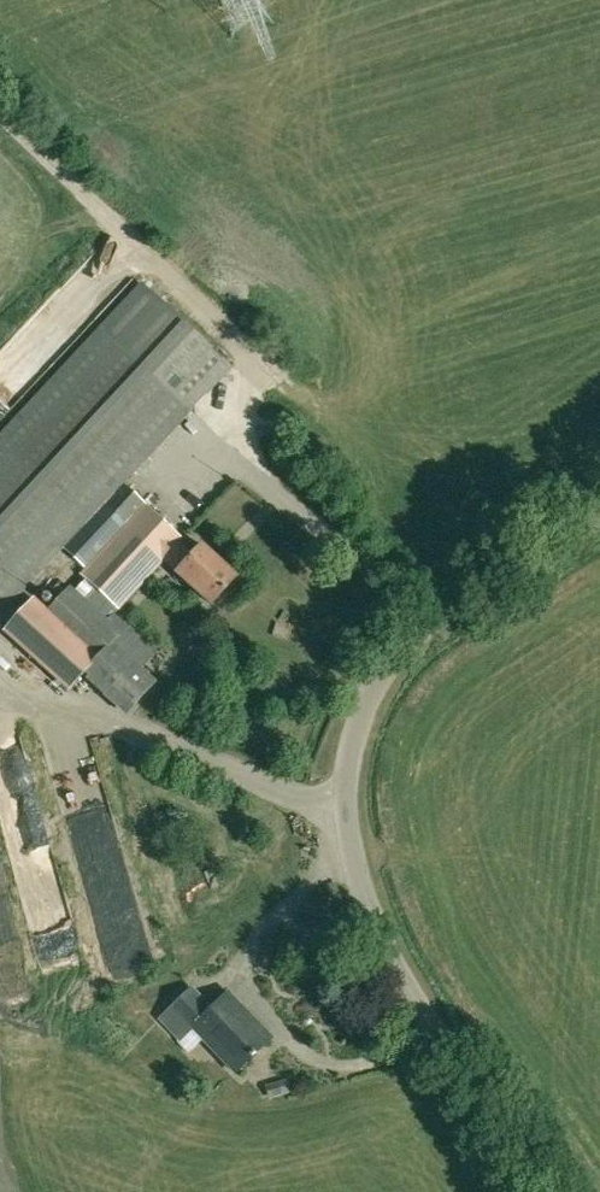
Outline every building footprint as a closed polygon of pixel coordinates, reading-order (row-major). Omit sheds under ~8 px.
[(141,283),(98,329),(190,411),(231,366),(141,283)] [(0,435),(0,607),(4,610),(62,548),(190,411),(98,329),(0,435)] [(118,608),(182,538),(123,483),(62,548),(88,568),(82,575),(118,608)] [(182,538),(162,560),(211,605),(237,577),(202,545),(196,552),(182,538)] [(158,682),(114,642),(124,632),(72,586),(49,609),(36,596),(3,632),(70,691),(83,676),(127,715),(158,682)] [(99,790),(109,787),(102,760),(92,762),(99,790)] [(121,970),(155,960),(125,853),(90,862),(121,970)] [(161,1019),(181,1040),(194,1028),(238,1073),(273,1038),(228,992),(211,1008),(192,988),(161,1019)] [(275,1098),(292,1092),(287,1079),(270,1084),(275,1098)]
